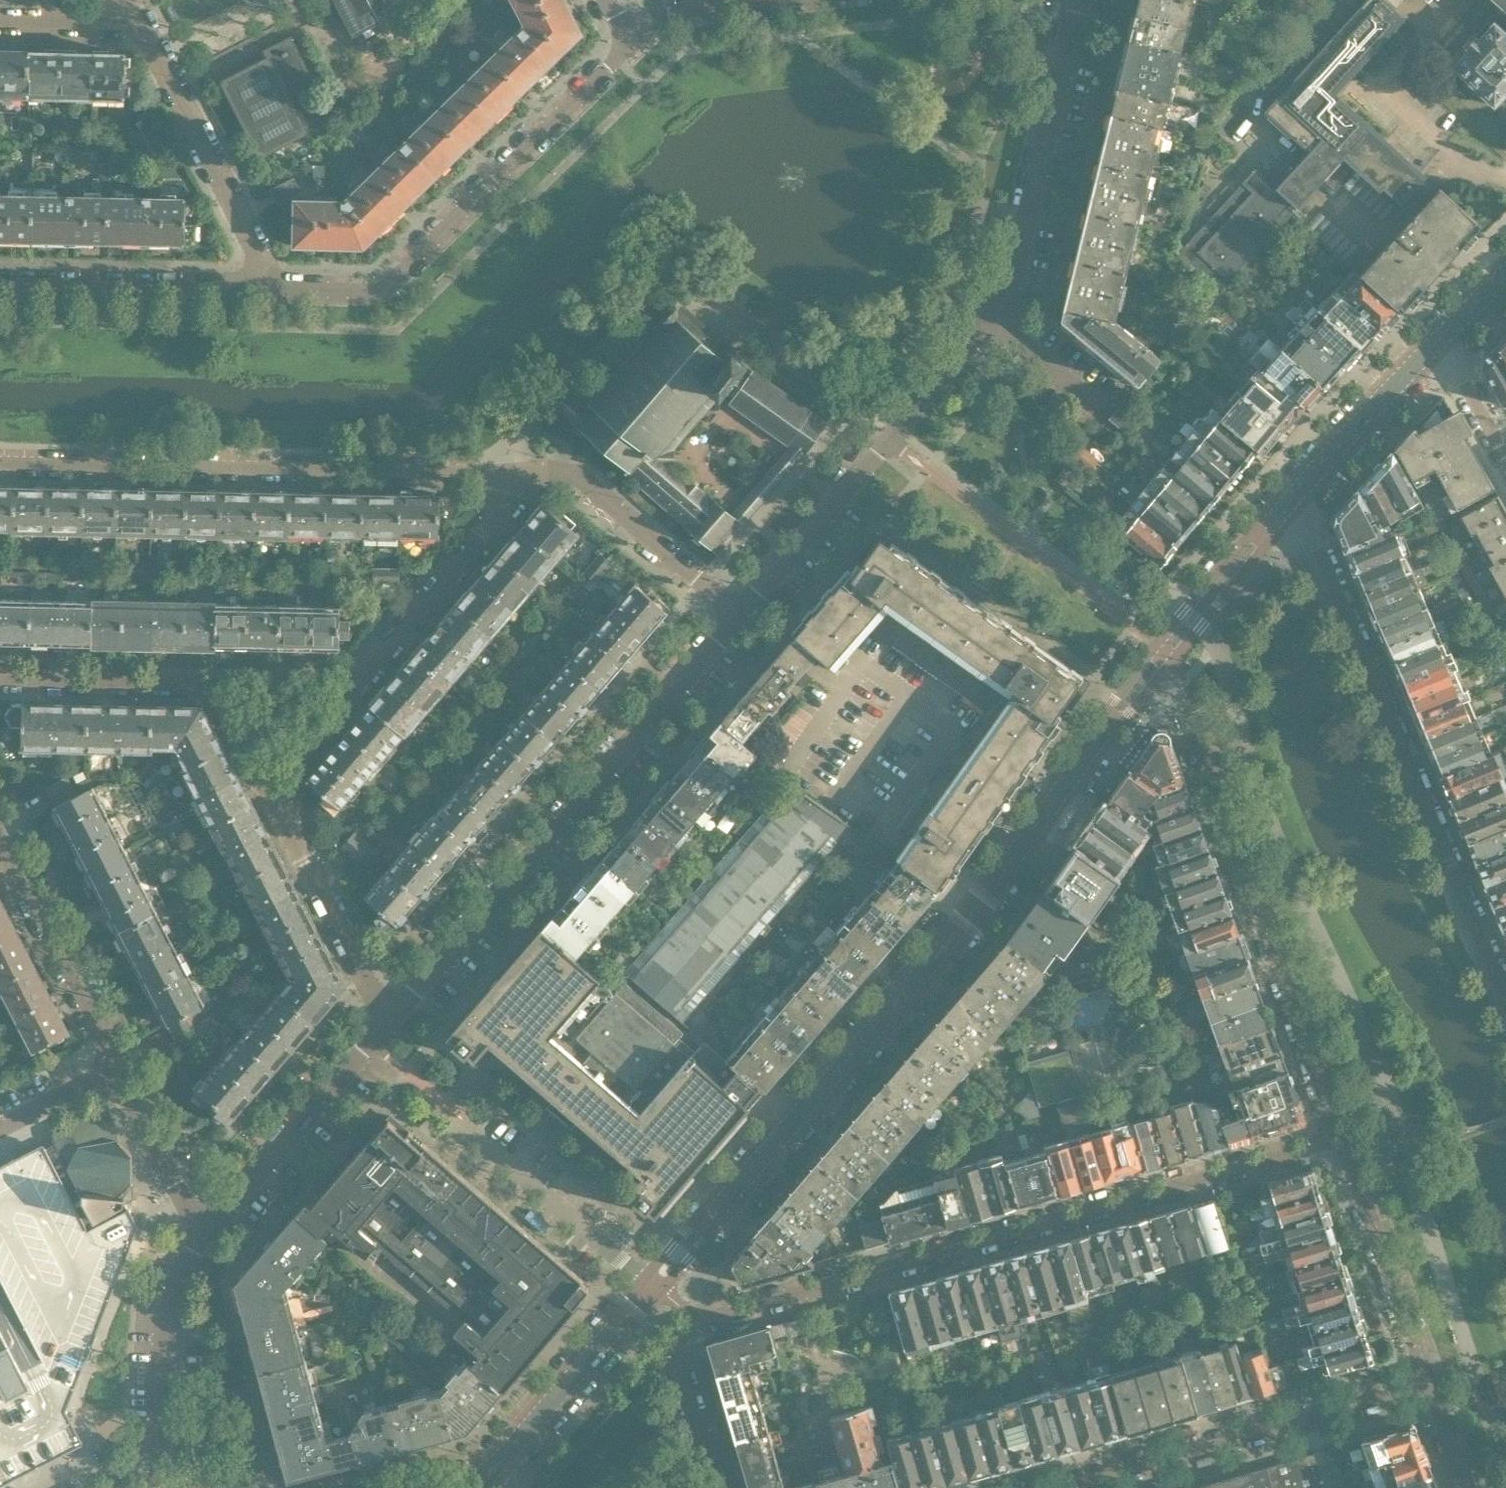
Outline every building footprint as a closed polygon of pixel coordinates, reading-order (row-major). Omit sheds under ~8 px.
[(352,36),(354,36),(359,46),(378,36),(373,26),(380,22),(373,8),(386,1),(385,0),(334,0),(352,36)] [(563,0),(512,0),(520,15),(534,8),(539,17),(565,4),(563,0)] [(1185,0),(1135,0),(1132,13),(1134,14),(1185,26),(1191,1),(1185,0)] [(1218,293),(1342,157),(1379,191),(1382,187),(1400,204),(1424,178),(1331,93),(1400,18),(1382,2),(1384,0),(1366,0),(1317,54),(1310,47),(1270,92),(1277,97),(1264,111),(1302,146),(1270,182),(1255,169),(1241,184),(1251,193),(1200,249),(1190,240),(1176,255),(1218,293)] [(1505,10),(1505,0),(1495,0),(1505,10)] [(565,4),(539,17),(534,8),(520,15),(525,26),(520,32),(550,63),(580,34),(565,4)] [(1185,26),(1134,14),(1132,13),(1126,37),(1129,38),(1179,51),(1185,26)] [(1501,30),(1493,23),(1489,20),(1464,47),(1468,51),(1452,67),(1453,68),(1444,77),(1467,99),(1477,90),(1493,105),(1505,91),(1505,34),(1505,33),(1505,34),(1501,30)] [(550,63),(520,32),(492,59),(523,90),(550,63)] [(221,80),(222,81),(223,81),(261,155),(261,156),(261,157),(306,134),(309,141),(338,126),(337,125),(336,126),(322,100),(328,97),(327,96),(322,99),(290,37),(291,36),(291,35),(262,50),(266,57),(221,80)] [(1179,51),(1129,38),(1126,37),(1120,63),(1123,63),(1173,76),(1179,51)] [(0,51),(0,95),(25,96),(26,52),(0,51)] [(61,52),(26,52),(25,96),(60,97),(61,52)] [(94,53),(61,52),(60,97),(93,97),(94,53)] [(126,54),(94,53),(93,97),(125,98),(126,54)] [(523,90),(492,59),(463,87),(494,118),(523,90)] [(1173,76),(1123,63),(1120,63),(1114,87),(1117,87),(1168,100),(1173,76)] [(494,118),(463,87),(434,116),(464,147),(494,118)] [(1168,100),(1117,87),(1114,87),(1113,91),(1116,92),(1111,112),(1162,125),(1168,100)] [(1111,112),(1105,137),(1155,149),(1162,125),(1111,112)] [(464,147),(434,116),(404,145),(435,176),(464,147)] [(154,124),(131,136),(137,148),(160,136),(154,124)] [(351,132),(344,139),(350,145),(357,138),(351,132)] [(1105,137),(1099,162),(1149,174),(1155,149),(1105,137)] [(435,176),(404,145),(375,174),(405,205),(435,176)] [(1149,174),(1099,162),(1093,186),(1144,198),(1149,174)] [(405,205),(375,174),(347,202),(377,233),(405,205)] [(323,216),(324,201),(296,201),(296,191),(300,191),(293,179),(271,190),(278,204),(297,204),(295,245),(329,246),(329,216),(323,216)] [(150,184),(150,198),(160,198),(161,198),(161,190),(161,184),(150,184)] [(1144,198),(1093,186),(1087,210),(1138,223),(1144,198)] [(1439,187),(1359,274),(1401,312),(1402,310),(1401,309),(1423,284),(1425,286),(1441,268),(1456,252),(1454,251),(1460,245),(1477,226),(1478,228),(1480,226),(1439,187)] [(9,195),(0,195),(0,239),(32,239),(33,195),(9,195)] [(71,196),(43,196),(33,195),(32,239),(70,240),(71,196)] [(108,197),(84,196),(71,196),(70,240),(107,241),(108,197)] [(147,198),(118,197),(108,197),(107,241),(146,242),(147,198)] [(186,198),(160,198),(147,198),(146,242),(195,243),(195,224),(185,223),(186,198)] [(347,202),(337,201),(324,201),(323,216),(329,216),(329,246),(363,246),(377,233),(347,202)] [(1138,223),(1087,210),(1081,234),(1132,247),(1138,223)] [(1132,247),(1081,234),(1075,258),(1126,271),(1132,247)] [(1126,271),(1075,258),(1069,283),(1120,295),(1126,271)] [(1256,259),(1248,275),(1268,286),(1277,270),(1256,259)] [(1401,312),(1359,274),(1353,269),(1334,289),(1382,333),(1401,312)] [(1120,295),(1069,283),(1064,306),(1115,318),(1120,295)] [(1382,333),(1334,289),(1316,308),(1360,348),(1362,350),(1373,337),(1376,339),(1382,333)] [(1218,316),(1227,307),(1218,299),(1209,308),(1218,316)] [(673,448),(719,395),(725,388),(743,363),(741,362),(732,355),(680,310),(677,310),(676,307),(675,305),(668,306),(666,308),(662,304),(582,398),(572,389),(553,411),(641,487),(671,452),(674,452),(673,448)] [(1360,348),(1316,308),(1313,305),(1303,315),(1292,306),(1284,315),(1298,328),(1342,368),(1360,348)] [(1115,319),(1115,318),(1064,306),(1060,320),(1138,384),(1160,356),(1115,319)] [(1342,368),(1298,328),(1289,338),(1279,330),(1270,341),(1279,349),(1322,387),(1324,388),(1342,368)] [(1492,349),(1505,371),(1505,336),(1492,349)] [(1322,387),(1279,349),(1270,341),(1268,339),(1248,360),(1257,367),(1303,405),(1305,407),(1322,387)] [(1492,349),(1482,358),(1481,366),(1503,405),(1505,403),(1505,371),(1492,349)] [(826,422),(743,363),(725,388),(736,395),(730,403),(791,446),(788,450),(731,515),(675,466),(674,462),(672,462),(671,452),(641,487),(694,532),(693,536),(702,543),(706,542),(718,553),(792,467),(811,445),(820,433),(826,422)] [(1303,405),(1257,367),(1249,376),(1254,380),(1241,395),(1281,428),(1283,430),(1303,405)] [(1281,428),(1241,395),(1236,391),(1228,400),(1232,404),(1221,417),(1220,418),(1257,449),(1261,453),(1281,428)] [(1459,409),(1452,413),(1443,396),(1442,396),(1393,450),(1394,450),(1395,450),(1434,520),(1494,488),(1465,436),(1472,432),(1459,409)] [(1204,403),(1198,397),(1194,402),(1200,407),(1204,403)] [(1118,408),(1109,419),(1127,434),(1136,423),(1118,408)] [(1257,449),(1220,418),(1221,417),(1212,409),(1206,415),(1195,428),(1205,436),(1203,439),(1239,468),(1240,469),(1257,449)] [(1239,468),(1203,439),(1205,436),(1195,428),(1179,447),(1189,455),(1188,457),(1224,487),(1239,468)] [(1103,440),(1095,432),(1090,438),(1098,445),(1103,440)] [(1087,457),(1094,449),(1087,443),(1080,451),(1087,457)] [(1224,487),(1188,457),(1189,455),(1179,447),(1163,467),(1173,475),(1171,477),(1207,507),(1224,487)] [(1393,451),(1392,451),(1381,463),(1378,461),(1372,467),(1375,470),(1399,516),(1400,517),(1423,505),(1393,451)] [(1207,507),(1171,477),(1173,475),(1163,467),(1160,471),(1159,472),(1148,486),(1157,494),(1156,494),(1193,525),(1196,524),(1202,518),(1201,514),(1207,507)] [(1399,516),(1375,470),(1363,482),(1361,480),(1355,486),(1358,489),(1356,490),(1378,533),(1387,528),(1386,523),(1399,516)] [(1193,525),(1156,494),(1157,494),(1148,486),(1138,478),(1130,488),(1132,490),(1139,496),(1132,506),(1141,513),(1139,515),(1175,545),(1193,525)] [(14,529),(15,487),(11,487),(11,484),(0,484),(0,528),(14,529)] [(35,488),(15,487),(14,529),(14,531),(48,531),(50,488),(46,488),(46,485),(35,485),(35,488)] [(69,488),(50,488),(48,531),(83,532),(84,488),(81,488),(81,486),(69,486),(69,488)] [(104,486),(104,488),(104,489),(84,488),(83,532),(117,533),(118,489),(115,489),(115,487),(104,486)] [(138,490),(118,489),(117,533),(150,534),(151,490),(150,490),(150,487),(138,487),(138,490)] [(173,488),(173,490),(151,490),(150,534),(185,534),(186,491),(184,491),(184,488),(173,488)] [(207,491),(186,491),(185,534),(219,535),(221,491),(218,491),(219,489),(207,488),(207,491)] [(242,492),(221,491),(219,535),(254,536),(255,492),(253,492),(253,489),(242,489),(242,492)] [(276,490),(276,492),(255,492),(254,536),(287,536),(288,533),(288,493),(287,493),(287,490),(276,490)] [(1037,496),(1042,500),(1047,494),(1041,490),(1037,496)] [(1378,533),(1356,490),(1335,513),(1335,514),(1331,513),(1330,523),(1333,523),(1345,551),(1379,537),(1378,533)] [(312,493),(288,493),(288,533),(324,534),(324,493),(323,493),(324,491),(312,491),(312,493)] [(349,494),(324,493),(324,534),(361,534),(362,494),(360,494),(360,492),(349,491),(349,494)] [(386,495),(362,494),(361,534),(398,535),(399,495),(397,495),(397,492),(386,492),(386,495)] [(423,495),(399,495),(398,535),(437,535),(438,524),(448,524),(448,521),(451,521),(460,510),(451,499),(448,499),(448,496),(434,495),(434,493),(423,493),(423,495)] [(1498,494),(1461,515),(1505,597),(1505,510),(1498,494)] [(1132,506),(1124,499),(1119,495),(1115,500),(1127,510),(1128,509),(1132,506)] [(549,509),(544,504),(541,502),(526,520),(528,522),(521,531),(554,559),(577,533),(571,528),(575,523),(553,505),(549,509)] [(1141,513),(1132,506),(1128,509),(1127,510),(1123,515),(1125,516),(1114,529),(1138,549),(1159,566),(1176,546),(1175,545),(1139,515),(1141,513)] [(1439,528),(1458,562),(1465,558),(1446,524),(1439,528)] [(554,559),(521,531),(515,537),(513,535),(497,554),(533,584),(554,559)] [(1354,573),(1404,553),(1406,552),(1399,534),(1390,533),(1379,537),(1345,551),(1351,565),(1347,566),(1350,574),(1354,573)] [(849,574),(790,641),(791,641),(793,639),(815,656),(816,654),(816,655),(817,654),(833,669),(869,628),(984,710),(901,826),(917,838),(909,850),(901,861),(937,888),(939,885),(945,876),(962,853),(1083,683),(1042,654),(1038,659),(1030,653),(1033,648),(912,562),(908,567),(899,560),(902,555),(879,538),(852,577),(849,574)] [(92,551),(83,551),(82,569),(92,569),(92,551)] [(611,562),(601,554),(600,553),(586,570),(596,579),(611,562)] [(1362,592),(1412,571),(1404,553),(1354,573),(1362,592)] [(533,584),(497,554),(483,570),(485,572),(478,580),(511,609),(533,584)] [(1483,592),(1465,558),(1458,562),(1476,595),(1483,592)] [(261,560),(259,560),(253,560),(253,571),(261,572),(261,560)] [(374,581),(399,582),(399,568),(374,568),(374,581)] [(1369,609),(1420,589),(1429,585),(1421,568),(1412,571),(1362,592),(1369,609)] [(1476,605),(1464,581),(1459,571),(1451,575),(1459,593),(1458,594),(1467,610),(1476,605)] [(63,572),(58,572),(49,572),(49,576),(47,576),(47,582),(63,582),(63,572)] [(511,609),(478,580),(472,587),(470,585),(455,603),(457,605),(490,633),(511,609)] [(634,583),(611,609),(645,638),(670,608),(656,595),(653,599),(634,583)] [(1377,629),(1428,607),(1420,589),(1369,609),(1377,629)] [(1502,625),(1483,592),(1476,595),(1495,629),(1502,625)] [(1,599),(0,623),(0,643),(30,643),(31,600),(1,599)] [(62,600),(31,600),(30,643),(61,644),(62,600)] [(93,601),(62,600),(61,644),(93,645),(93,601)] [(124,601),(93,601),(93,645),(124,645),(124,601)] [(155,602),(124,601),(124,645),(154,646),(155,602)] [(185,603),(155,602),(154,646),(184,647),(185,603)] [(216,603),(185,603),(184,647),(216,647),(216,603)] [(248,604),(216,603),(216,647),(247,648),(248,604)] [(490,633),(457,605),(455,603),(440,620),(442,622),(436,629),(469,658),(490,633)] [(280,605),(248,604),(247,648),(280,648),(280,605)] [(312,605),(280,605),(280,648),(311,649),(312,605)] [(340,606),(323,605),(312,605),(311,649),(339,650),(339,636),(349,636),(349,620),(339,619),(340,606)] [(1385,646),(1435,624),(1428,607),(1377,629),(1385,646)] [(645,638),(611,609),(589,635),(623,663),(645,638)] [(545,628),(536,619),(530,625),(540,634),(545,628)] [(1392,664),(1443,642),(1435,624),(1385,646),(1392,664)] [(1502,625),(1495,629),(1505,649),(1505,633),(1502,625)] [(546,629),(545,628),(540,634),(541,635),(540,636),(545,640),(550,634),(545,630),(546,629)] [(469,658),(436,629),(429,637),(427,635),(413,652),(415,653),(448,682),(469,658)] [(623,663),(589,635),(568,660),(601,688),(623,663)] [(787,689),(804,669),(808,664),(815,656),(793,639),(791,641),(790,641),(786,645),(756,679),(781,701),(780,702),(782,704),(785,707),(794,696),(787,689)] [(1400,683),(1454,660),(1451,653),(1448,654),(1443,642),(1392,664),(1400,683)] [(448,682),(415,653),(413,652),(397,670),(399,672),(393,679),(426,708),(448,682)] [(601,688),(568,660),(545,686),(579,714),(601,688)] [(1454,660),(1400,683),(1408,702),(1458,681),(1462,679),(1454,660)] [(492,667),(486,673),(497,682),(503,676),(492,667)] [(497,682),(486,673),(480,679),(492,689),(497,682)] [(426,708),(393,679),(386,687),(384,685),(369,702),(371,704),(404,732),(426,708)] [(740,740),(769,709),(772,711),(776,707),(780,702),(781,701),(756,679),(719,722),(740,740)] [(1458,681),(1408,702),(1416,721),(1466,701),(1470,699),(1467,690),(1463,691),(1458,681)] [(579,714),(545,686),(523,712),(556,740),(579,714)] [(1466,701),(1416,721),(1424,740),(1474,720),(1466,701)] [(55,704),(11,703),(5,714),(11,726),(15,726),(15,735),(22,736),(22,747),(54,748),(55,704)] [(87,705),(55,704),(54,748),(86,748),(87,705)] [(356,789),(395,743),(404,732),(371,704),(323,760),(356,789)] [(119,705),(87,705),(86,748),(118,749),(119,705)] [(152,706),(119,705),(118,749),(151,750),(151,745),(152,706)] [(190,707),(152,706),(151,745),(174,745),(174,733),(184,733),(184,722),(190,722),(190,707)] [(223,749),(201,707),(190,707),(190,722),(184,722),(184,733),(174,733),(174,745),(177,746),(187,766),(223,749)] [(556,740),(523,712),(501,737),(535,766),(556,740)] [(1474,720),(1424,740),(1431,757),(1482,738),(1474,720)] [(459,726),(453,721),(448,727),(454,732),(459,726)] [(750,748),(740,740),(719,722),(709,735),(707,733),(698,744),(699,745),(733,774),(753,751),(750,748)] [(449,737),(454,732),(448,727),(438,738),(444,744),(449,737)] [(1185,784),(1166,731),(1158,730),(1129,771),(1158,791),(1161,793),(1185,784)] [(535,766),(501,737),(479,762),(513,791),(535,766)] [(1482,738),(1431,757),(1439,775),(1490,756),(1482,738)] [(733,774),(699,745),(698,744),(689,753),(691,755),(680,768),(714,797),(733,774)] [(237,776),(223,749),(187,766),(183,768),(198,796),(237,776)] [(1439,775),(1447,796),(1505,774),(1497,753),(1490,756),(1439,775)] [(433,756),(428,762),(438,770),(443,764),(433,756)] [(356,789),(323,760),(306,779),(324,795),(319,801),(334,814),(356,789)] [(438,770),(428,762),(423,767),(423,768),(421,771),(430,779),(438,770)] [(513,791),(479,762),(458,787),(491,816),(513,791)] [(714,797),(680,768),(669,780),(668,779),(659,789),(661,790),(694,820),(714,797)] [(1141,815),(1152,799),(1158,791),(1129,771),(1108,800),(1143,827),(1148,820),(1141,815)] [(1447,796),(1457,819),(1505,799),(1505,774),(1447,796)] [(66,776),(53,782),(46,786),(51,796),(72,786),(66,776)] [(251,804),(237,776),(198,796),(212,824),(251,804)] [(845,833),(851,827),(788,782),(760,814),(754,808),(734,831),(740,837),(651,940),(640,953),(632,963),(625,971),(682,1022),(845,833)] [(1193,807),(1185,784),(1161,793),(1158,791),(1152,799),(1159,819),(1193,807)] [(72,786),(51,796),(56,806),(53,807),(55,810),(53,812),(58,822),(61,822),(69,838),(109,817),(93,786),(76,795),(72,786)] [(491,816),(458,787),(436,813),(469,841),(491,816)] [(145,799),(139,788),(134,789),(141,801),(145,799)] [(694,820),(661,790),(659,789),(650,799),(652,801),(641,813),(675,842),(694,820)] [(1457,819),(1466,841),(1505,825),(1505,799),(1457,819)] [(1143,827),(1108,800),(1091,823),(1129,852),(1130,850),(1135,854),(1150,833),(1143,827)] [(265,831),(251,804),(212,824),(226,851),(265,831)] [(1201,829),(1193,807),(1159,819),(1150,822),(1148,820),(1143,827),(1150,833),(1158,830),(1162,841),(1162,842),(1201,829)] [(469,841),(436,813),(413,839),(446,868),(469,841)] [(675,842),(641,813),(630,826),(628,824),(620,834),(622,835),(655,865),(675,842)] [(152,814),(148,816),(152,824),(156,822),(152,814)] [(125,849),(119,837),(109,817),(69,838),(78,855),(76,858),(81,867),(84,867),(86,870),(125,849)] [(1091,823),(1076,846),(1114,874),(1129,852),(1091,823)] [(1505,848),(1505,825),(1466,841),(1474,861),(1505,848)] [(1162,842),(1162,841),(1152,844),(1159,865),(1166,863),(1167,865),(1209,850),(1201,829),(1162,842)] [(265,831),(226,851),(240,879),(243,877),(279,858),(265,831)] [(356,831),(341,847),(348,854),(363,837),(356,831)] [(180,832),(169,837),(173,845),(183,839),(180,832)] [(655,865),(622,835),(620,834),(611,844),(613,846),(602,858),(635,887),(655,865)] [(160,838),(164,847),(169,844),(164,836),(160,838)] [(366,849),(368,848),(371,844),(363,837),(348,854),(356,861),(358,859),(366,866),(374,856),(366,849)] [(183,839),(173,845),(176,851),(187,846),(183,839)] [(446,868),(413,839),(389,866),(423,895),(446,868)] [(169,844),(164,847),(168,855),(173,852),(169,844)] [(691,844),(685,851),(696,860),(702,853),(691,844)] [(1118,877),(1114,874),(1076,846),(1044,890),(1088,922),(1118,877)] [(1505,873),(1505,848),(1474,861),(1483,882),(1505,873)] [(125,849),(86,870),(87,872),(85,874),(90,884),(93,884),(101,900),(141,879),(125,849)] [(1166,863),(1159,865),(1155,867),(1162,888),(1173,884),(1174,886),(1216,871),(1209,850),(1167,865),(1166,863)] [(696,860),(685,851),(680,857),(690,866),(696,860)] [(177,860),(173,852),(168,855),(172,862),(177,860)] [(279,858),(243,877),(240,879),(254,906),(293,885),(279,858)] [(602,858),(591,871),(589,870),(581,879),(583,881),(616,910),(635,887),(602,858)] [(937,888),(901,861),(898,859),(894,864),(868,894),(904,926),(928,898),(933,893),(936,889),(937,888)] [(177,860),(172,862),(176,870),(181,867),(177,860)] [(194,868),(190,860),(183,863),(188,871),(194,868)] [(423,895),(389,866),(364,895),(381,910),(377,915),(378,916),(377,918),(380,925),(388,928),(390,926),(391,927),(396,922),(398,924),(423,895)] [(185,875),(181,867),(176,870),(180,877),(185,875)] [(1216,871),(1174,886),(1173,884),(1162,888),(1170,909),(1181,905),(1182,907),(1223,892),(1216,871)] [(1483,882),(1492,904),(1505,898),(1505,873),(1483,882)] [(185,875),(180,877),(185,886),(189,883),(185,875)] [(141,879),(101,900),(110,917),(108,920),(113,929),(116,929),(117,931),(157,911),(141,879)] [(616,910),(583,881),(581,879),(571,890),(573,892),(563,904),(596,933),(616,910)] [(207,885),(196,890),(201,899),(211,894),(207,885)] [(293,885),(254,906),(268,935),(308,915),(293,885)] [(649,889),(644,895),(656,906),(661,900),(649,889)] [(1088,922),(1044,890),(1025,916),(1070,946),(1088,922)] [(1181,905),(1170,909),(1177,929),(1188,925),(1189,928),(1231,913),(1223,892),(1182,907),(1181,905)] [(217,904),(211,894),(201,899),(206,909),(217,904)] [(904,926),(868,894),(852,913),(888,944),(904,926)] [(656,906),(644,895),(639,900),(652,911),(656,906)] [(8,914),(0,898),(0,982),(34,964),(8,914)] [(1492,904),(1501,924),(1505,922),(1505,898),(1492,904)] [(563,904),(542,928),(575,957),(596,933),(563,904)] [(157,911),(117,931),(118,933),(117,937),(123,948),(126,949),(133,962),(173,941),(157,911)] [(888,944),(852,913),(836,931),(873,962),(888,944)] [(1188,925),(1177,929),(1185,951),(1196,947),(1197,950),(1239,935),(1231,913),(1189,928),(1188,925)] [(308,915),(268,935),(282,963),(323,942),(308,915)] [(1070,946),(1025,916),(1007,942),(1042,969),(1050,974),(1070,946)] [(756,955),(754,957),(759,961),(761,959),(776,942),(777,940),(790,924),(786,920),(770,938),(756,955)] [(762,1088),(726,1058),(726,1059),(704,1040),(694,1051),(678,1038),(684,1032),(625,981),(608,1000),(604,996),(614,984),(604,975),(600,979),(575,957),(542,928),(448,1037),(455,1043),(453,1045),(465,1056),(467,1053),(474,1059),(488,1042),(553,1098),(546,1106),(571,1128),(578,1120),(643,1176),(628,1192),(635,1198),(633,1201),(645,1211),(647,1209),(654,1215),(763,1089),(762,1088)] [(873,962),(836,931),(821,949),(857,980),(873,962)] [(1196,947),(1185,951),(1193,974),(1204,970),(1205,972),(1247,957),(1239,935),(1197,950),(1196,947)] [(173,941),(133,962),(140,975),(139,979),(145,990),(148,991),(149,993),(189,972),(173,941)] [(345,985),(323,942),(282,963),(287,973),(292,973),(292,977),(345,985)] [(1007,942),(991,960),(1028,992),(1035,984),(1031,981),(1042,969),(1007,942)] [(628,943),(620,953),(632,963),(640,953),(628,943)] [(857,980),(821,949),(815,943),(798,962),(805,967),(841,999),(857,980)] [(632,963),(620,953),(613,961),(625,971),(632,963)] [(1204,970),(1193,974),(1201,996),(1212,992),(1212,994),(1255,979),(1247,957),(1205,972),(1204,970)] [(991,960),(976,978),(1009,1007),(1017,997),(1021,1000),(1028,992),(991,960)] [(243,962),(233,962),(240,974),(249,974),(243,962)] [(34,964),(0,982),(0,984),(34,1050),(69,1032),(34,964)] [(1124,977),(1137,973),(1134,964),(1122,968),(1124,977)] [(841,999),(805,967),(790,984),(826,1016),(841,999)] [(204,1003),(198,990),(189,972),(149,993),(165,1024),(167,1023),(167,1022),(188,1011),(204,1003)] [(1074,997),(1113,984),(1109,972),(1070,984),(1074,997)] [(745,979),(739,974),(724,992),(729,997),(745,979)] [(345,985),(292,977),(291,981),(290,981),(281,992),(314,1021),(345,985)] [(976,978),(961,995),(998,1027),(1005,1019),(1002,1016),(1009,1007),(976,978)] [(1212,992),(1201,996),(1209,1018),(1220,1014),(1221,1017),(1263,1002),(1255,979),(1212,994),(1212,992)] [(826,1016),(790,984),(773,1003),(810,1035),(826,1016)] [(314,1021),(281,992),(260,1015),(294,1044),(314,1021)] [(961,995),(945,1013),(978,1042),(986,1033),(990,1036),(998,1027),(961,995)] [(1220,1014),(1209,1018),(1217,1041),(1228,1037),(1229,1039),(1271,1024),(1263,1002),(1221,1017),(1220,1014)] [(172,1032),(193,1021),(210,1013),(204,1003),(188,1011),(167,1022),(167,1023),(172,1032)] [(810,1035),(773,1003),(758,1022),(794,1053),(810,1035)] [(945,1013),(929,1031),(967,1063),(974,1055),(970,1052),(978,1042),(945,1013)] [(294,1044),(260,1015),(240,1039),(273,1068),(294,1044)] [(200,1034),(193,1021),(172,1032),(179,1045),(200,1034)] [(758,1022),(735,1048),(726,1058),(762,1088),(763,1089),(794,1053),(758,1022)] [(1228,1037),(1217,1041),(1233,1086),(1245,1083),(1246,1085),(1288,1071),(1271,1024),(1229,1039),(1228,1037)] [(1090,1132),(1082,1104),(1082,1102),(1080,1095),(1081,1094),(1069,1053),(1068,1053),(1060,1026),(1020,1038),(1038,1107),(1057,1101),(1069,1144),(1081,1186),(1104,1180),(1090,1132)] [(929,1031),(914,1050),(947,1079),(956,1070),(959,1073),(967,1063),(929,1031)] [(273,1068),(240,1039),(220,1063),(253,1091),(273,1068)] [(914,1050),(897,1069),(935,1101),(942,1093),(938,1090),(947,1079),(914,1050)] [(220,1063),(209,1075),(194,1092),(214,1109),(211,1113),(213,1119),(218,1123),(225,1125),(253,1091),(220,1063)] [(897,1069),(882,1086),(916,1116),(924,1107),(928,1110),(935,1101),(897,1069)] [(1298,1099),(1288,1071),(1246,1085),(1245,1083),(1233,1086),(1227,1089),(1227,1090),(1232,1102),(1238,1100),(1244,1117),(1298,1099)] [(882,1086),(866,1104),(904,1137),(910,1130),(907,1126),(916,1116),(882,1086)] [(1252,1138),(1244,1117),(1238,1100),(1232,1102),(1227,1090),(1219,1092),(1224,1105),(1215,1108),(1228,1145),(1252,1138)] [(1298,1099),(1244,1117),(1252,1138),(1301,1124),(1304,1116),(1298,1099)] [(866,1104),(850,1123),(884,1153),(893,1142),(897,1146),(904,1137),(866,1104)] [(1205,1151),(1192,1107),(1192,1106),(1171,1111),(1173,1116),(1185,1157),(1205,1151)] [(1228,1145),(1215,1108),(1214,1106),(1192,1107),(1205,1151),(1228,1145)] [(132,1180),(132,1155),(118,1141),(113,1119),(108,1108),(95,1111),(53,1133),(54,1141),(55,1143),(61,1155),(60,1156),(93,1220),(123,1204),(132,1200),(129,1183),(132,1180)] [(588,1284),(411,1131),(407,1128),(405,1127),(404,1127),(403,1128),(402,1128),(398,1133),(389,1125),(394,1119),(394,1118),(394,1117),(393,1117),(393,1116),(392,1116),(391,1116),(390,1117),(385,1123),(388,1125),(383,1131),(380,1129),(378,1128),(378,1129),(319,1196),(314,1192),(298,1211),(322,1232),(328,1225),(363,1255),(367,1251),(373,1256),(380,1248),(401,1266),(410,1273),(463,1320),(454,1332),(479,1354),(471,1364),(502,1391),(588,1291),(589,1290),(589,1289),(590,1288),(589,1286),(589,1285),(588,1284)] [(1173,1116),(1152,1122),(1164,1163),(1185,1157),(1173,1116)] [(1152,1122),(1130,1128),(1142,1169),(1164,1163),(1152,1122)] [(850,1123),(835,1141),(873,1174),(880,1165),(876,1161),(884,1153),(850,1123)] [(1124,1126),(1120,1127),(1119,1124),(1111,1126),(1124,1174),(1137,1170),(1142,1169),(1130,1128),(1129,1124),(1124,1126)] [(1111,1126),(1090,1132),(1104,1180),(1124,1174),(1111,1126)] [(1013,1152),(1029,1147),(1025,1134),(1009,1139),(1013,1152)] [(835,1141),(819,1159),(853,1189),(861,1179),(865,1182),(873,1174),(835,1141)] [(1045,1144),(1046,1151),(1058,1193),(1081,1186),(1069,1144),(1055,1149),(1053,1142),(1045,1144)] [(3,1485),(2,1484),(23,1473),(23,1474),(27,1472),(26,1471),(46,1461),(46,1462),(50,1460),(50,1459),(79,1444),(82,1442),(66,1412),(67,1412),(66,1410),(67,1408),(66,1407),(77,1378),(78,1379),(80,1375),(79,1374),(90,1345),(91,1345),(93,1341),(92,1341),(103,1312),(104,1312),(106,1308),(105,1308),(116,1279),(117,1279),(119,1275),(117,1275),(136,1226),(129,1211),(131,1211),(130,1209),(129,1208),(128,1208),(127,1208),(127,1209),(124,1204),(123,1204),(123,1205),(93,1220),(60,1156),(61,1155),(55,1143),(46,1148),(45,1147),(43,1148),(38,1150),(40,1153),(22,1162),(22,1161),(15,1159),(14,1158),(10,1160),(11,1161),(0,1166),(0,1486),(3,1485)] [(950,1158),(947,1148),(934,1152),(937,1162),(950,1158)] [(1046,1151),(1024,1157),(1036,1199),(1058,1193),(1046,1151)] [(1024,1157),(1004,1162),(1015,1205),(1036,1199),(1024,1157)] [(819,1159),(804,1177),(842,1209),(849,1201),(845,1198),(853,1189),(819,1159)] [(1003,1160),(980,1166),(993,1211),(1015,1205),(1004,1162),(1003,1160)] [(980,1166),(958,1172),(971,1218),(993,1211),(980,1166)] [(936,1174),(937,1178),(949,1224),(971,1218),(958,1172),(956,1169),(936,1174)] [(1318,1192),(1316,1185),(1318,1181),(1315,1170),(1312,1170),(1311,1169),(1268,1182),(1271,1195),(1259,1198),(1262,1206),(1250,1209),(1250,1211),(1318,1192)] [(804,1177),(788,1195),(822,1224),(831,1215),(834,1218),(842,1209),(804,1177)] [(937,1178),(918,1183),(931,1229),(949,1224),(937,1178)] [(889,1179),(885,1184),(893,1192),(895,1190),(898,1189),(899,1189),(889,1179)] [(918,1183),(899,1189),(898,1189),(911,1235),(931,1229),(918,1183)] [(893,1192),(885,1184),(881,1188),(890,1196),(893,1192)] [(893,1192),(890,1196),(882,1205),(885,1218),(887,1217),(893,1240),(911,1235),(898,1189),(895,1190),(893,1192)] [(1318,1192),(1250,1211),(1252,1219),(1258,1218),(1262,1230),(1281,1225),(1329,1211),(1326,1202),(1321,1200),(1318,1192)] [(788,1195),(771,1214),(809,1247),(816,1238),(813,1235),(822,1224),(788,1195)] [(1213,1198),(1190,1204),(1204,1246),(1206,1250),(1230,1243),(1225,1229),(1224,1229),(1213,1198)] [(1190,1204),(1170,1210),(1183,1252),(1204,1246),(1190,1204)] [(872,1216),(873,1221),(885,1218),(882,1205),(872,1216)] [(1170,1210),(1148,1216),(1161,1258),(1183,1252),(1170,1210)] [(298,1211),(285,1226),(276,1236),(304,1261),(327,1236),(322,1232),(298,1211)] [(1329,1211),(1281,1225),(1262,1230),(1260,1231),(1263,1243),(1245,1248),(1247,1257),(1263,1253),(1331,1233),(1329,1225),(1332,1222),(1329,1211)] [(771,1214),(756,1232),(797,1268),(813,1263),(802,1254),(809,1247),(771,1214)] [(1148,1216),(1128,1222),(1146,1277),(1154,1275),(1152,1265),(1163,1262),(1161,1258),(1148,1216)] [(887,1217),(885,1218),(873,1221),(880,1244),(893,1240),(887,1217)] [(880,1244),(873,1221),(859,1225),(865,1248),(880,1244)] [(1128,1222),(1109,1228),(1123,1273),(1134,1270),(1137,1280),(1146,1277),(1128,1222)] [(1109,1228),(1090,1233),(1106,1288),(1114,1286),(1111,1277),(1123,1273),(1109,1228)] [(756,1232),(730,1262),(742,1283),(797,1268),(756,1232)] [(1090,1233),(1070,1239),(1084,1285),(1094,1282),(1097,1291),(1106,1288),(1090,1233)] [(1331,1233),(1263,1253),(1266,1261),(1283,1256),(1287,1269),(1295,1267),(1338,1254),(1338,1253),(1341,1250),(1338,1240),(1333,1239),(1331,1233)] [(276,1236),(266,1248),(255,1260),(284,1285),(304,1261),(276,1236)] [(1070,1239),(1048,1245),(1063,1300),(1077,1296),(1078,1301),(1087,1298),(1084,1285),(1070,1239)] [(1048,1245),(1025,1252),(1040,1306),(1054,1302),(1055,1307),(1065,1304),(1063,1300),(1048,1245)] [(1025,1252),(1005,1258),(1020,1312),(1033,1308),(1034,1313),(1042,1311),(1040,1306),(1025,1252)] [(1295,1267),(1287,1269),(1285,1269),(1288,1280),(1293,1278),(1297,1291),(1302,1289),(1349,1276),(1345,1264),(1341,1263),(1338,1254),(1295,1267)] [(1005,1258),(982,1264),(998,1318),(1010,1315),(1012,1320),(1021,1317),(1020,1312),(1005,1258)] [(255,1260),(241,1277),(235,1284),(241,1308),(287,1296),(284,1285),(255,1260)] [(982,1264),(959,1271),(975,1325),(989,1321),(991,1326),(999,1324),(998,1318),(982,1264)] [(959,1271),(937,1277),(953,1331),(967,1327),(969,1332),(977,1330),(975,1325),(959,1271)] [(1349,1276),(1302,1289),(1297,1291),(1300,1302),(1282,1308),(1284,1317),(1352,1297),(1350,1289),(1352,1286),(1349,1276)] [(913,1284),(930,1341),(931,1346),(939,1343),(938,1339),(953,1335),(953,1331),(937,1277),(913,1284)] [(930,1341),(913,1284),(888,1291),(906,1353),(918,1349),(917,1345),(930,1341)] [(1213,1306),(1208,1289),(1191,1294),(1197,1311),(1213,1306)] [(1173,1331),(1188,1326),(1184,1310),(1187,1309),(1183,1295),(1173,1298),(1178,1313),(1168,1315),(1173,1331)] [(287,1296),(241,1308),(250,1341),(296,1329),(287,1296)] [(1352,1297),(1284,1317),(1287,1326),(1306,1320),(1310,1331),(1362,1317),(1359,1305),(1354,1304),(1352,1297)] [(1366,1339),(1363,1331),(1366,1328),(1362,1317),(1310,1331),(1314,1343),(1301,1346),(1304,1356),(1366,1339)] [(739,1334),(748,1365),(750,1371),(752,1371),(780,1363),(769,1325),(739,1334)] [(1255,1325),(1233,1331),(1237,1344),(1259,1338),(1255,1325)] [(296,1329),(250,1341),(258,1371),(304,1359),(296,1329)] [(1241,1356),(1237,1344),(1233,1331),(1224,1334),(1225,1340),(1218,1342),(1220,1346),(1236,1400),(1252,1395),(1241,1356)] [(739,1334),(709,1343),(718,1374),(748,1365),(739,1334)] [(785,1339),(775,1342),(781,1362),(791,1359),(785,1339)] [(1376,1358),(1372,1347),(1369,1347),(1366,1339),(1304,1356),(1297,1358),(1300,1367),(1320,1361),(1323,1375),(1373,1361),(1373,1360),(1376,1358)] [(1236,1400),(1220,1346),(1208,1349),(1207,1345),(1200,1347),(1217,1406),(1236,1400)] [(1217,1406),(1200,1347),(1190,1350),(1191,1354),(1181,1357),(1196,1411),(1217,1406)] [(1275,1389),(1267,1366),(1265,1358),(1262,1350),(1241,1356),(1252,1395),(1275,1389)] [(1158,1363),(1158,1365),(1173,1418),(1196,1411),(1181,1357),(1158,1363)] [(304,1359),(258,1371),(265,1398),(311,1385),(304,1359)] [(502,1391),(471,1364),(466,1359),(448,1380),(484,1412),(502,1391)] [(1279,1362),(1267,1366),(1275,1389),(1287,1385),(1279,1362)] [(748,1365),(718,1374),(728,1406),(759,1397),(752,1371),(750,1371),(748,1365)] [(1158,1365),(1135,1371),(1150,1425),(1173,1418),(1158,1365)] [(1135,1371),(1112,1378),(1127,1431),(1150,1425),(1135,1371)] [(1087,1379),(1089,1384),(1104,1438),(1127,1431),(1112,1378),(1112,1377),(1098,1381),(1097,1376),(1087,1379)] [(484,1412),(448,1380),(440,1389),(452,1436),(467,1432),(484,1412)] [(1063,1386),(1065,1390),(1080,1445),(1104,1438),(1089,1384),(1075,1388),(1073,1383),(1063,1386)] [(311,1385),(265,1398),(273,1425),(318,1412),(311,1385)] [(440,1389),(413,1397),(425,1443),(452,1436),(440,1389)] [(1042,1392),(1043,1397),(1058,1451),(1080,1445),(1065,1390),(1052,1394),(1050,1390),(1042,1392)] [(1058,1451),(1043,1397),(1029,1401),(1028,1396),(1020,1398),(1022,1403),(1037,1457),(1058,1451)] [(413,1397),(385,1404),(398,1451),(425,1443),(413,1397)] [(759,1397),(728,1406),(737,1438),(768,1429),(759,1397)] [(1037,1457),(1022,1403),(1008,1407),(1006,1402),(1005,1402),(998,1404),(999,1410),(1015,1464),(1037,1457)] [(360,1416),(362,1425),(371,1458),(398,1451),(385,1404),(363,1410),(360,1416)] [(815,1481),(814,1481),(813,1481),(815,1487),(901,1487),(892,1458),(882,1461),(879,1450),(884,1449),(879,1432),(874,1433),(871,1422),(876,1420),(871,1405),(867,1406),(829,1416),(830,1417),(846,1472),(815,1481)] [(985,1408),(975,1411),(992,1470),(1015,1464),(999,1410),(986,1413),(985,1408)] [(969,1418),(956,1422),(971,1476),(992,1470),(975,1411),(967,1413),(969,1418)] [(318,1412),(273,1425),(280,1451),(325,1439),(318,1412)] [(941,1421),(931,1423),(948,1483),(971,1476),(956,1422),(943,1426),(941,1421)] [(911,1435),(926,1487),(930,1487),(948,1483),(931,1423),(922,1426),(923,1431),(911,1435)] [(1409,1424),(1360,1438),(1370,1465),(1423,1447),(1416,1428),(1409,1424)] [(349,1433),(325,1439),(333,1468),(371,1458),(362,1425),(351,1428),(349,1433)] [(768,1429),(737,1438),(746,1471),(778,1462),(768,1429)] [(892,1458),(901,1487),(926,1487),(911,1435),(895,1439),(894,1434),(885,1437),(892,1458)] [(325,1439),(280,1451),(287,1480),(333,1468),(325,1439)] [(1370,1465),(1378,1487),(1380,1487),(1431,1471),(1423,1447),(1370,1465)] [(1315,1453),(1193,1487),(1325,1487),(1315,1453)] [(746,1471),(751,1487),(785,1487),(778,1462),(746,1471)] [(1380,1487),(1437,1487),(1431,1471),(1380,1487)]
